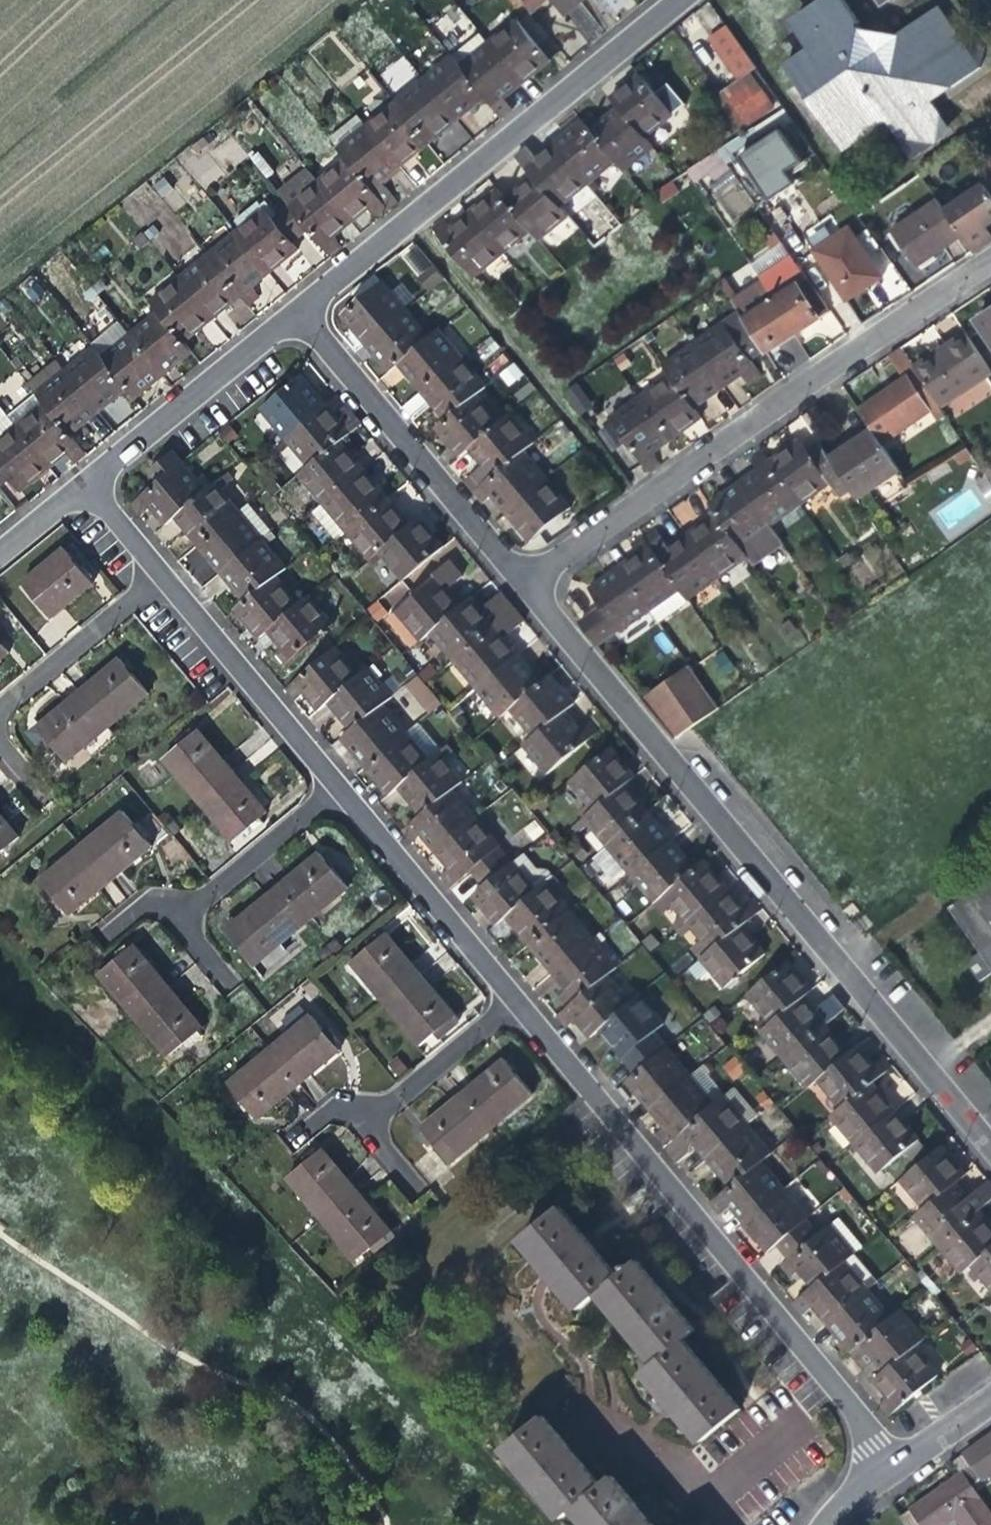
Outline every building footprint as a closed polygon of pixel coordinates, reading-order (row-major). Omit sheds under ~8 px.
[(533,14),(550,0),(564,17),(585,0),(522,0),(533,14)] [(887,121),(897,135),(933,142),(935,108),(925,94),(938,85),(951,86),(980,65),(937,4),(900,29),(887,28),(884,40),(874,46),(863,30),(855,29),(856,20),(842,0),(817,0),(812,4),(814,6),(788,24),(807,49),(783,66),(843,151),(887,121)] [(434,21),(447,39),(469,23),(456,6),(434,21)] [(516,19),(486,43),(521,86),(536,74),(551,62),(516,19)] [(754,69),(724,27),(708,38),(737,81),(728,87),(717,94),(723,102),(717,106),(735,132),(772,107),(749,73),(754,69)] [(512,94),(521,86),(486,43),(479,33),(450,56),(485,100),(500,117),(511,108),(504,100),(512,94)] [(471,111),(485,100),(450,56),(421,80),(456,123),(471,111)] [(606,97),(613,107),(641,141),(672,116),(636,72),(624,82),(606,97)] [(441,135),(456,123),(421,80),(393,102),(428,145),(441,135)] [(416,155),(428,145),(393,102),(365,125),(401,168),(416,155)] [(657,161),(641,141),(613,107),(599,119),(587,129),(614,163),(622,172),(628,167),(637,177),(657,161)] [(587,186),(614,163),(587,129),(579,119),(564,131),(551,142),(587,186)] [(798,153),(777,123),(738,149),(767,193),(795,174),(786,160),(798,153)] [(390,176),(401,168),(365,125),(337,148),(345,158),(372,191),(387,209),(396,201),(381,183),(390,176)] [(558,210),(587,186),(551,142),(543,148),(533,156),(529,150),(517,159),(529,174),(558,210)] [(716,152),(691,169),(698,178),(709,171),(712,176),(729,167),(716,152)] [(943,210),(960,235),(970,250),(990,236),(990,231),(987,224),(990,222),(990,155),(974,167),(983,183),(943,210)] [(375,219),(387,209),(372,191),(345,158),(316,181),(350,223),(359,216),(367,209),(375,219)] [(566,219),(558,210),(529,174),(513,187),(501,197),(529,233),(537,242),(566,219)] [(732,176),(712,190),(733,219),(753,205),(732,176)] [(340,232),(350,223),(316,181),(305,190),(296,178),(277,193),(287,205),(306,228),(329,256),(342,247),(334,237),(340,232)] [(661,194),(664,199),(679,189),(672,178),(657,189),(661,194)] [(503,254),(529,233),(501,197),(493,188),(479,200),(466,210),(503,254)] [(937,250),(960,235),(943,210),(935,198),(884,232),(897,252),(902,249),(913,266),(937,250)] [(292,240),(306,228),(287,205),(273,217),(265,208),(235,232),(269,274),(286,260),(299,249),(292,240)] [(472,279),(503,254),(466,210),(456,218),(447,225),(442,218),(430,228),(472,279)] [(846,226),(810,250),(825,271),(861,247),(846,226)] [(259,282),(269,274),(235,232),(206,255),(240,297),(248,306),(260,297),(252,287),(259,282)] [(428,291),(444,279),(414,241),(398,254),(428,291)] [(863,287),(880,276),(861,247),(825,271),(844,300),(863,287)] [(224,310),(240,297),(206,255),(178,279),(211,320),(224,310)] [(773,297),(771,300),(792,333),(808,323),(827,311),(788,255),(758,274),(761,278),(773,297)] [(718,280),(729,299),(738,293),(725,275),(718,280)] [(780,342),(792,333),(771,300),(773,297),(761,278),(738,293),(729,299),(738,312),(741,318),(742,318),(758,343),(764,352),(780,342)] [(197,332),(211,320),(178,279),(149,302),(157,311),(181,340),(183,343),(197,332)] [(354,337),(361,346),(404,310),(380,282),(337,317),(354,337)] [(972,319),(990,348),(990,307),(972,319)] [(384,373),(395,365),(427,338),(404,310),(361,346),(376,363),(384,373)] [(191,353),(183,343),(181,340),(157,311),(129,334),(163,376),(177,365),(191,353)] [(720,323),(690,344),(721,388),(733,380),(740,375),(747,385),(758,377),(755,372),(742,354),(758,343),(742,318),(741,318),(725,329),(720,323)] [(409,382),(419,394),(461,358),(437,330),(427,338),(395,365),(409,382)] [(911,367),(913,370),(937,404),(989,370),(963,331),(936,350),(911,367)] [(150,386),(163,376),(129,334),(100,357),(128,390),(135,399),(150,386)] [(660,364),(668,375),(691,409),(705,399),(721,388),(690,344),(660,364)] [(113,402),(128,390),(100,357),(93,348),(65,371),(99,413),(113,402)] [(880,443),(937,404),(913,370),(911,367),(899,348),(886,356),(901,379),(883,391),(857,409),(869,428),(880,443)] [(624,350),(613,359),(620,368),(633,361),(624,350)] [(433,411),(442,421),(475,394),(484,386),(461,358),(419,394),(433,411)] [(21,374),(37,394),(65,371),(57,361),(47,369),(39,360),(21,374)] [(514,362),(498,374),(508,387),(524,375),(514,362)] [(86,424),(99,413),(65,371),(37,394),(38,395),(71,436),(86,424)] [(699,420),(691,409),(668,375),(636,396),(668,441),(684,431),(699,420)] [(258,411),(282,440),(324,405),(314,394),(300,376),(258,411)] [(564,389),(581,414),(595,405),(578,380),(564,389)] [(455,458),(465,449),(498,422),(475,394),(442,421),(432,430),(446,447),(455,458)] [(38,395),(8,418),(50,468),(57,463),(67,455),(73,463),(85,453),(71,436),(38,395)] [(660,447),(668,441),(636,396),(606,417),(645,473),(659,463),(652,452),(660,447)] [(282,440),(305,468),(339,440),(359,424),(345,408),(334,417),(330,412),(324,405),(282,440)] [(50,468),(8,418),(0,408),(0,489),(10,482),(19,493),(33,482),(50,468)] [(478,465),(489,478),(522,450),(532,442),(508,413),(498,422),(465,449),(478,465)] [(907,484),(880,443),(869,428),(847,443),(827,456),(849,488),(857,499),(871,490),(879,503),(881,502),(904,486),(907,484)] [(837,497),(849,488),(827,456),(816,439),(803,448),(798,440),(786,448),(767,461),(797,504),(827,483),(837,497)] [(351,454),(339,440),(305,468),(296,475),(320,505),(362,469),(351,454)] [(965,446),(952,453),(959,463),(972,456),(965,446)] [(768,524),(797,504),(767,461),(759,449),(746,457),(754,469),(747,474),(737,481),(768,524)] [(546,478),(522,450),(489,478),(472,492),(481,503),(488,497),(497,508),(502,514),(546,478)] [(145,472),(154,484),(180,463),(171,452),(145,472)] [(162,526),(172,517),(211,485),(202,474),(195,480),(180,463),(154,484),(131,503),(140,514),(147,508),(154,516),(162,526)] [(374,483),(362,469),(320,505),(302,519),(325,547),(343,533),(386,497),(374,483)] [(569,506),(546,478),(502,514),(515,529),(525,541),(569,506)] [(780,542),(768,524),(737,481),(723,491),(707,502),(714,512),(746,558),(750,563),(780,542)] [(185,534),(196,547),(238,512),(214,483),(211,485),(172,517),(185,534)] [(906,489),(904,486),(881,502),(883,505),(906,489)] [(365,560),(375,552),(408,524),(398,512),(386,497),(343,533),(365,560)] [(249,503),(238,512),(196,547),(208,561),(219,574),(261,539),(268,533),(249,503)] [(716,579),(746,558),(714,512),(700,522),(684,533),(716,579)] [(417,517),(408,524),(375,552),(398,580),(440,545),(428,531),(417,517)] [(686,599),(716,579),(684,533),(673,540),(665,545),(653,528),(642,536),(678,588),(686,599)] [(648,609),(678,588),(642,536),(629,545),(634,553),(629,557),(617,565),(648,609)] [(284,567),(261,539),(219,574),(230,588),(242,603),(275,575),(284,567)] [(71,600),(90,584),(62,550),(22,583),(50,617),(71,600)] [(848,550),(840,556),(845,563),(854,558),(848,550)] [(408,647),(427,632),(460,605),(453,596),(445,587),(460,575),(449,561),(434,574),(436,576),(384,618),(408,647)] [(618,630),(648,609),(617,565),(602,576),(587,587),(594,595),(599,604),(576,621),(594,642),(616,627),(618,630)] [(256,639),(265,632),(307,597),(300,588),(292,595),(275,575),(242,603),(233,611),(244,625),(256,639)] [(687,600),(686,599),(678,588),(648,609),(657,621),(687,600)] [(317,589),(307,597),(265,632),(274,642),(278,647),(270,653),(281,666),(332,624),(313,602),(321,594),(317,589)] [(427,632),(451,661),(493,626),(513,609),(499,592),(479,610),(475,605),(469,598),(460,605),(427,632)] [(451,661),(474,689),(516,655),(510,647),(505,641),(525,624),(513,609),(493,626),(451,661)] [(788,617),(780,623),(787,632),(796,626),(788,617)] [(314,708),(323,701),(356,673),(333,645),(282,686),(293,700),(301,693),(307,700),(314,708)] [(723,649),(714,656),(725,672),(735,665),(723,649)] [(498,717),(506,710),(539,683),(530,671),(516,655),(474,689),(498,717)] [(97,676),(78,693),(106,727),(146,694),(117,660),(97,676)] [(640,698),(651,710),(697,678),(687,665),(640,698)] [(336,718),(347,730),(380,702),(389,695),(365,666),(356,673),(323,701),(336,718)] [(418,674),(403,685),(425,715),(440,703),(418,674)] [(506,710),(529,737),(562,710),(573,702),(561,688),(550,674),(539,683),(506,710)] [(651,710),(663,725),(708,693),(697,678),(651,710)] [(65,763),(106,727),(78,693),(56,712),(36,729),(65,763)] [(718,708),(708,693),(663,725),(674,738),(694,725),(718,708)] [(352,755),(361,766),(404,731),(380,702),(347,730),(338,738),(352,755)] [(572,721),(562,710),(529,737),(520,744),(545,775),(597,732),(586,719),(577,727),(572,721)] [(385,795),(394,788),(428,760),(437,752),(441,748),(418,719),(404,731),(361,766),(375,782),(385,795)] [(162,760),(196,800),(231,771),(215,750),(198,730),(162,760)] [(441,748),(437,752),(442,758),(454,749),(448,742),(441,748)] [(566,782),(590,810),(623,783),(633,776),(622,763),(609,747),(566,782)] [(408,804),(417,816),(451,788),(461,781),(442,758),(437,752),(428,760),(394,788),(408,804)] [(248,791),(231,771),(196,800),(228,839),(264,810),(248,791)] [(580,818),(603,845),(646,810),(635,797),(623,783),(590,810),(580,818)] [(426,845),(433,853),(475,817),(451,788),(417,816),(402,828),(412,840),(418,835),(426,845)] [(603,845),(627,874),(670,838),(658,825),(646,810),(603,845)] [(121,811),(80,845),(109,880),(132,861),(150,846),(121,811)] [(0,816),(0,850),(17,836),(0,816)] [(468,872),(479,886),(510,860),(475,817),(433,853),(442,864),(447,870),(441,875),(450,886),(468,872)] [(650,902),(660,894),(693,866),(682,853),(670,838),(627,874),(650,902)] [(89,897),(109,880),(80,845),(39,880),(68,915),(89,897)] [(295,869),(275,886),(305,921),(346,888),(316,852),(295,869)] [(678,916),(684,924),(727,888),(717,877),(702,859),(693,866),(660,894),(671,908),(678,916)] [(492,925),(503,916),(535,889),(510,860),(479,886),(468,895),(483,913),(492,925)] [(516,931),(526,943),(568,909),(551,889),(557,883),(551,876),(535,889),(503,916),(516,931)] [(990,962),(990,876),(950,905),(990,962)] [(279,943),(305,921),(275,886),(255,903),(235,919),(264,955),(279,943)] [(684,924),(707,951),(741,924),(759,909),(749,898),(741,905),(735,898),(727,888),(684,924)] [(662,916),(671,908),(660,894),(650,902),(662,916)] [(539,959),(550,972),(592,938),(568,909),(526,943),(539,959)] [(675,932),(684,924),(678,916),(669,924),(675,932)] [(252,965),(264,955),(235,919),(223,929),(252,965)] [(754,939),(741,924),(707,951),(698,959),(723,988),(765,953),(754,939)] [(350,964),(383,1003),(418,974),(405,958),(386,935),(350,964)] [(554,998),(563,1009),(606,974),(615,966),(592,938),(550,972),(559,982),(565,990),(554,998)] [(279,943),(264,955),(252,965),(262,976),(289,954),(279,943)] [(97,976),(130,1016),(166,986),(150,967),(133,947),(97,976)] [(746,996),(769,1024),(802,997),(811,990),(801,978),(787,962),(746,996)] [(437,997),(418,974),(383,1003),(416,1044),(452,1015),(437,997)] [(585,1036),(596,1028),(628,1002),(606,974),(563,1009),(557,1014),(567,1025),(572,1021),(579,1028),(585,1036)] [(181,1004),(166,986),(130,1016),(164,1056),(200,1026),(181,1004)] [(616,1052),(633,1073),(665,1046),(653,1031),(662,1023),(638,994),(628,1002),(596,1028),(616,1052)] [(758,1034),(781,1061),(825,1025),(815,1012),(802,997),(769,1024),(758,1034)] [(307,1016),(268,1049),(298,1084),(319,1067),(337,1051),(307,1016)] [(804,1088),(815,1079),(848,1052),(836,1038),(825,1025),(781,1061),(804,1088)] [(815,1079),(838,1107),(871,1080),(889,1066),(880,1055),(871,1062),(866,1055),(857,1045),(848,1052),(815,1079)] [(637,1098),(647,1111),(689,1075),(665,1046),(633,1073),(623,1082),(637,1098)] [(280,1099),(298,1084),(268,1049),(227,1083),(257,1118),(280,1099)] [(733,1057),(721,1066),(732,1081),(745,1071),(733,1057)] [(479,1078),(461,1094),(490,1129),(529,1096),(501,1061),(479,1078)] [(665,1143),(681,1130),(712,1104),(689,1075),(647,1111),(656,1121),(661,1128),(656,1133),(665,1143)] [(883,1095),(871,1080),(838,1107),(828,1116),(851,1145),(895,1109),(883,1095)] [(450,1162),(490,1129),(461,1094),(443,1109),(421,1127),(450,1162)] [(698,1150),(705,1158),(746,1124),(722,1095),(712,1104),(681,1130),(690,1140),(698,1150)] [(906,1123),(895,1109),(851,1145),(876,1174),(919,1138),(906,1123)] [(716,1171),(728,1186),(761,1159),(770,1152),(746,1124),(705,1158),(716,1171)] [(688,1150),(690,1140),(681,1130),(665,1143),(663,1145),(676,1161),(688,1150)] [(897,1179),(921,1209),(956,1180),(965,1174),(955,1162),(940,1144),(897,1179)] [(286,1180),(319,1219),(355,1190),(340,1171),(322,1150),(286,1180)] [(733,1212),(742,1223),(784,1187),(793,1180),(787,1173),(778,1180),(761,1159),(728,1186),(718,1194),(728,1206),(733,1212)] [(935,1244),(979,1208),(990,1198),(990,1184),(987,1179),(969,1195),(964,1190),(956,1180),(921,1209),(912,1216),(935,1244)] [(808,1216),(784,1187),(742,1223),(753,1236),(766,1252),(775,1243),(808,1216)] [(372,1210),(355,1190),(319,1219),(353,1260),(389,1230),(372,1210)] [(720,1214),(728,1206),(718,1194),(710,1201),(720,1214)] [(596,1292),(616,1275),(559,1206),(520,1238),(550,1275),(577,1307),(596,1292)] [(967,1264),(990,1244),(990,1222),(990,1221),(979,1208),(935,1244),(957,1272),(967,1264)] [(797,1270),(811,1286),(846,1258),(852,1251),(830,1224),(820,1231),(808,1216),(775,1243),(788,1258),(778,1266),(782,1272),(788,1278),(797,1270)] [(967,1264),(990,1293),(990,1244),(967,1264)] [(819,1312),(827,1321),(869,1287),(846,1258),(811,1286),(803,1293),(813,1304),(819,1312)] [(636,1259),(616,1275),(596,1292),(625,1327),(652,1360),(681,1337),(692,1328),(636,1259)] [(838,1335),(850,1349),(892,1314),(869,1287),(827,1321),(838,1335)] [(802,1313),(813,1304),(803,1293),(793,1301),(802,1313)] [(875,1359),(884,1370),(914,1345),(926,1335),(902,1306),(892,1314),(850,1349),(857,1358),(865,1367),(875,1359)] [(681,1337),(652,1360),(641,1370),(669,1404),(698,1439),(738,1406),(681,1337)] [(938,1374),(914,1345),(884,1370),(872,1380),(880,1390),(885,1396),(879,1401),(889,1414),(938,1374)] [(559,1516),(570,1507),(599,1483),(571,1449),(543,1415),(503,1448),(559,1516)] [(985,1437),(951,1461),(960,1473),(969,1485),(990,1470),(990,1433),(985,1437)] [(969,1485),(960,1473),(930,1494),(898,1517),(904,1524),(990,1524),(990,1517),(969,1485)] [(639,1509),(610,1474),(599,1483),(570,1507),(585,1524),(652,1524),(639,1509)]
